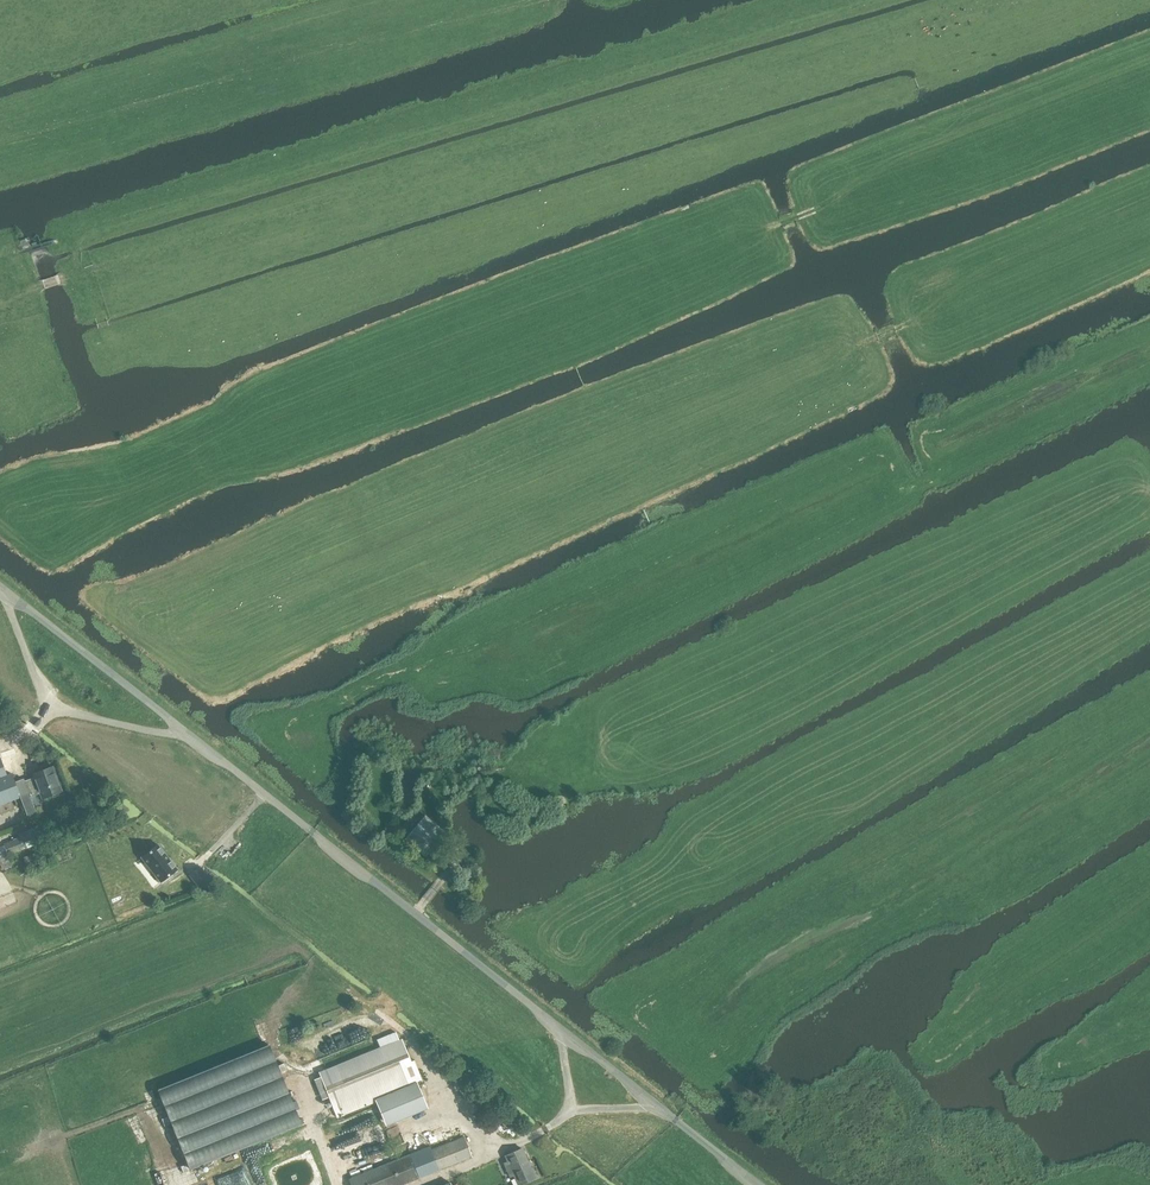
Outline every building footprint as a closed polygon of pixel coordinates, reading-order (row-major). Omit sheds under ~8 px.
[(0,760),(0,805),(19,798),(20,798),(28,819),(37,816),(30,797),(40,793),(42,798),(50,795),(53,797),(57,795),(59,792),(61,791),(52,767),(33,774),(34,777),(24,781),(23,778),(14,782),(11,773),(6,775),(1,760),(0,760)] [(426,816),(405,840),(424,856),(441,835),(444,832),(443,831),(426,816)] [(7,856),(27,848),(43,842),(38,826),(17,834),(18,837),(3,843),(3,845),(0,846),(0,866),(1,870),(11,866),(8,858),(7,856)] [(160,882),(176,869),(157,844),(141,857),(160,882)] [(202,890),(211,882),(199,867),(189,875),(202,890)] [(129,888),(122,891),(126,899),(132,896),(129,888)] [(110,896),(116,913),(137,904),(134,897),(125,900),(122,891),(110,896)] [(319,1075),(314,1078),(322,1098),(328,1095),(337,1118),(377,1102),(386,1126),(427,1109),(416,1083),(421,1081),(413,1060),(411,1061),(401,1038),(399,1040),(396,1032),(377,1040),(380,1047),(318,1072),(319,1075)] [(269,1045),(157,1090),(189,1170),(301,1124),(269,1045)] [(437,1145),(456,1137),(448,1115),(440,1118),(444,1128),(432,1133),(437,1145)] [(430,1150),(428,1146),(409,1154),(348,1179),(351,1184),(404,1184),(419,1179),(419,1178),(438,1171),(472,1157),(464,1137),(430,1150)] [(522,1148),(504,1156),(507,1161),(503,1163),(509,1178),(513,1176),(517,1184),(521,1184),(535,1179),(522,1148)] [(252,1161),(229,1169),(234,1184),(260,1184),(252,1161)]
